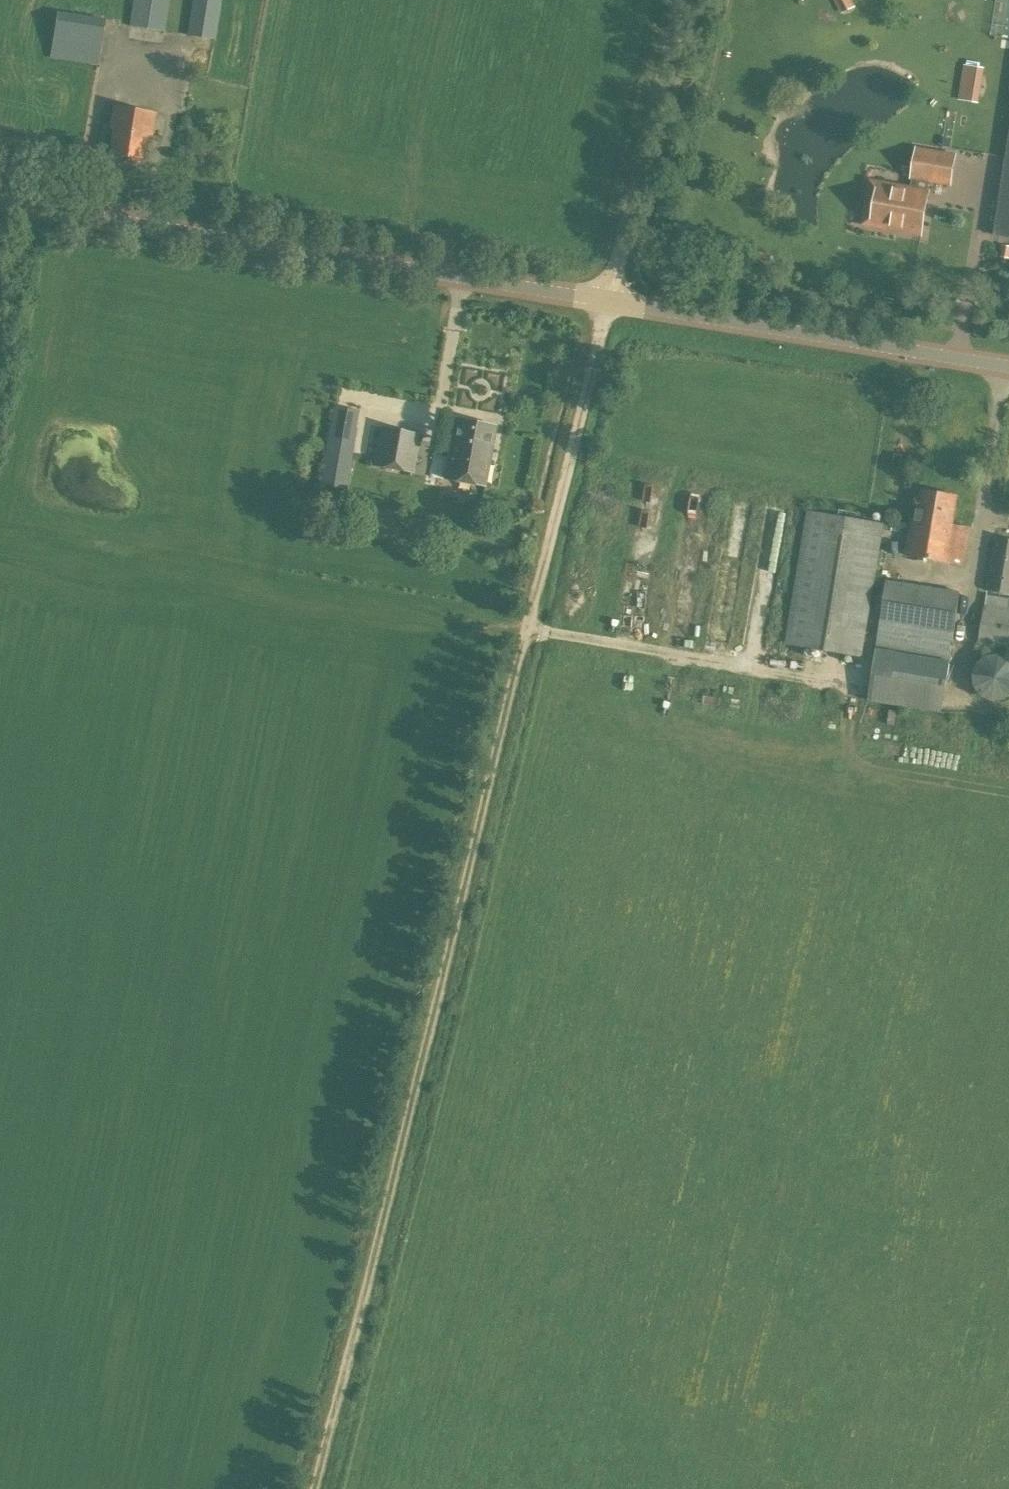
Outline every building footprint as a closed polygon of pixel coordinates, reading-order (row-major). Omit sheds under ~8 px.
[(170,0),(133,0),(129,25),(165,31),(170,0)] [(220,0),(193,0),(188,35),(214,39),(220,0)] [(852,0),(834,0),(841,13),(855,6),(852,0)] [(104,20),(57,13),(50,57),(97,65),(104,20)] [(960,87),(958,99),(979,102),(980,90),(960,87)] [(152,134),(155,113),(113,106),(109,129),(113,129),(109,154),(143,160),(148,134),(152,134)] [(999,187),(1008,189),(1008,131),(999,187)] [(919,178),(917,188),(871,180),(867,202),(875,204),(872,220),(895,224),(895,228),(921,233),(929,190),(927,190),(929,180),(950,184),(956,155),(916,147),(911,177),(919,178)] [(360,411),(333,406),(317,490),(339,494),(340,490),(345,490),(360,411)] [(485,485),(495,426),(455,419),(445,478),(485,485)] [(413,473),(421,434),(379,426),(372,465),(413,473)] [(953,525),(958,495),(921,489),(916,519),(911,519),(905,554),(963,564),(969,527),(953,525)] [(862,657),(884,523),(807,510),(784,644),(862,657)] [(995,536),(986,591),(1008,594),(1008,539),(995,536)] [(950,660),(960,591),(887,579),(876,648),(872,676),(946,688),(950,660)] [(987,594),(978,644),(1008,649),(1008,597),(987,594)] [(999,654),(987,655),(977,663),(973,674),(975,675),(975,681),(977,686),(978,690),(982,693),(988,697),(992,698),(998,698),(1004,697),(1008,695),(1008,694),(1008,658),(999,654)]
